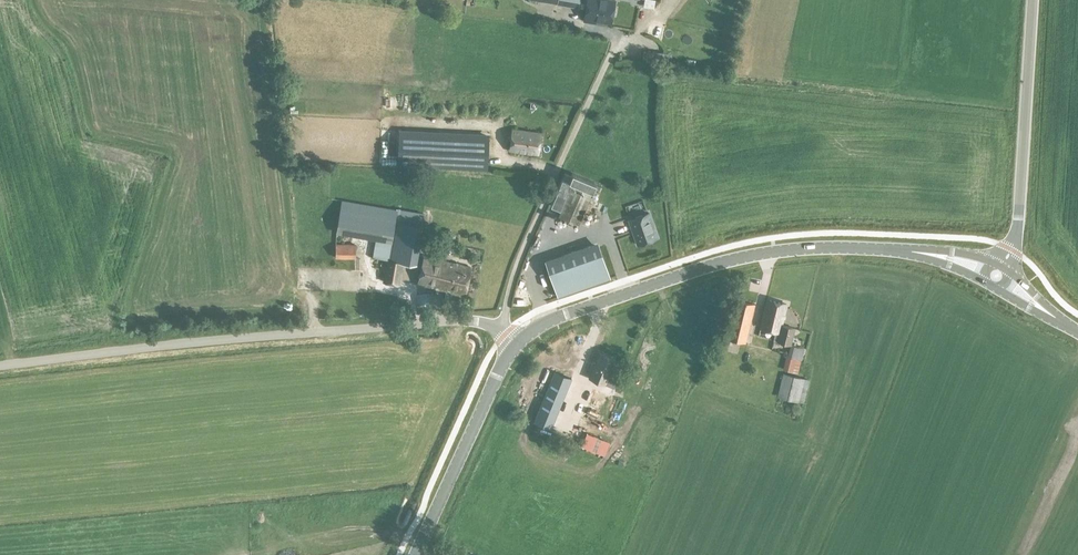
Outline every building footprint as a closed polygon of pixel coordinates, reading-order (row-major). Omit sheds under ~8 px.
[(557,4),(586,8),(584,20),(596,22),(596,20),(612,22),(615,0),(557,0),(557,4)] [(443,100),(444,87),(429,87),(429,100),(443,100)] [(624,123),(624,110),(607,110),(607,122),(624,123)] [(473,132),(472,125),(462,127),(463,133),(473,132)] [(510,152),(537,154),(539,131),(512,129),(510,152)] [(399,131),(398,162),(486,167),(488,136),(399,131)] [(569,180),(571,181),(593,190),(596,182),(572,172),(569,180)] [(562,177),(551,204),(560,207),(571,181),(569,180),(562,177)] [(571,181),(560,207),(557,214),(578,224),(593,190),(571,181)] [(376,239),(393,242),(396,221),(398,209),(342,200),(337,232),(376,239)] [(398,209),(396,221),(423,225),(425,214),(398,209)] [(635,234),(634,234),(638,244),(658,238),(649,212),(629,219),(633,229),(635,234)] [(393,242),(391,251),(402,253),(401,262),(404,262),(416,264),(423,225),(396,221),(393,242)] [(393,242),(376,239),(373,257),(387,259),(390,260),(391,251),(393,242)] [(446,244),(438,242),(434,241),(432,249),(445,252),(446,244)] [(356,244),(336,243),(336,258),(356,258),(356,244)] [(610,277),(599,246),(547,265),(558,296),(610,277)] [(387,259),(383,282),(400,285),(404,262),(401,262),(402,253),(391,251),(390,260),(387,259)] [(443,304),(458,307),(461,293),(464,294),(471,267),(425,257),(419,283),(446,290),(443,304)] [(415,298),(421,309),(430,304),(424,293),(415,298)] [(745,343),(755,304),(736,299),(727,338),(745,343)] [(777,324),(782,325),(787,304),(767,299),(761,327),(776,331),(777,324)] [(777,324),(776,331),(774,339),(777,340),(777,341),(791,344),(794,328),(782,325),(777,324)] [(582,338),(563,341),(565,351),(584,348),(582,338)] [(798,373),(805,348),(791,344),(784,369),(798,373)] [(599,352),(589,377),(606,384),(606,383),(614,386),(619,373),(612,370),(615,362),(616,359),(599,352)] [(750,359),(768,364),(770,357),(752,352),(750,359)] [(572,378),(555,371),(534,421),(551,428),(572,378)] [(783,373),(777,396),(799,401),(805,378),(783,373)] [(569,391),(586,398),(591,388),(573,380),(569,391)] [(588,403),(597,406),(602,392),(593,389),(588,403)]
